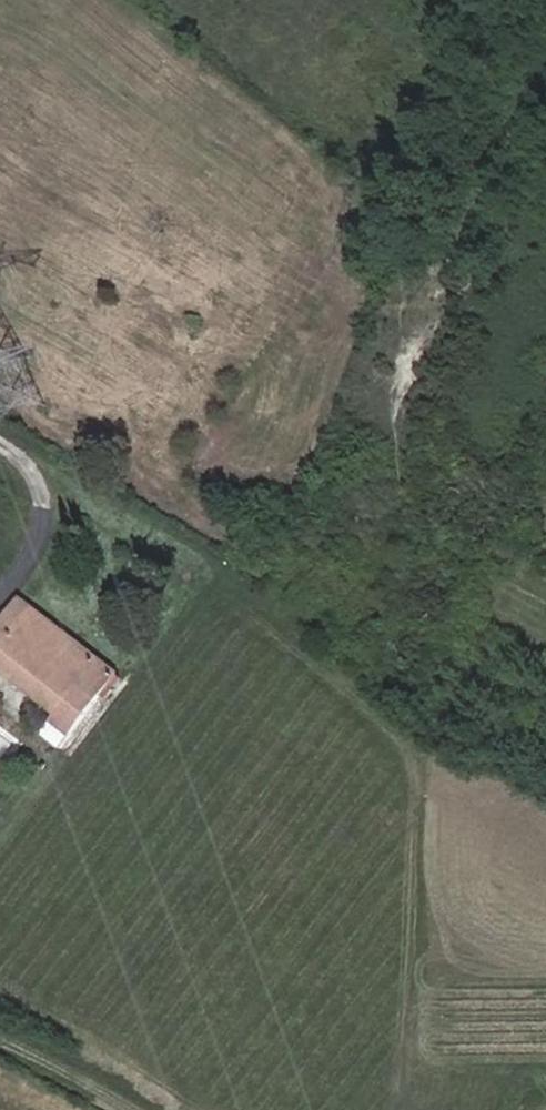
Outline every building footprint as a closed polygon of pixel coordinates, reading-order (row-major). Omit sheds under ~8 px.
[(37,761),(80,701),(18,656),(0,681),(0,735),(37,761)] [(43,779),(64,793),(112,724),(80,701),(37,761),(50,770),(43,779)]
